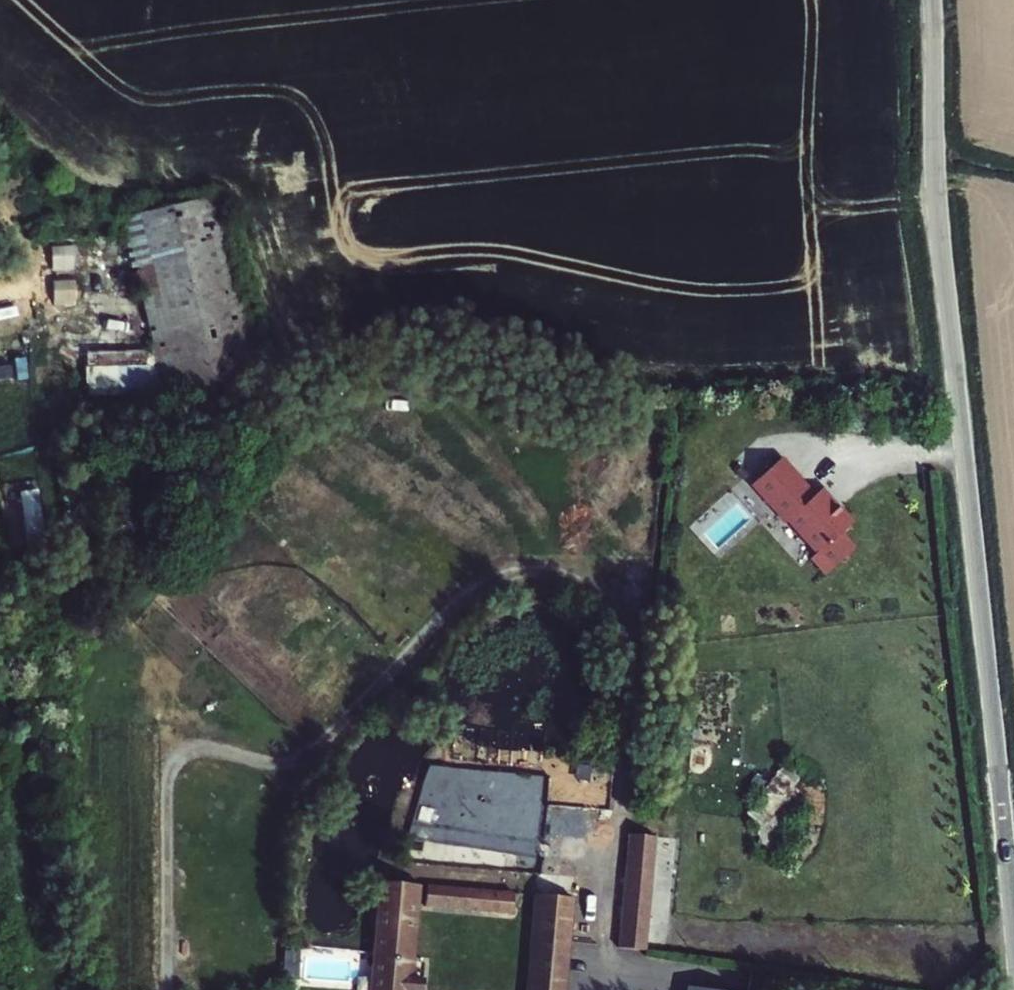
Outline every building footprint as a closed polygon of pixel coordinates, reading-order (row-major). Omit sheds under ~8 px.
[(123,214),(163,401),(259,397),(212,193),(123,214)] [(149,344),(84,346),(85,390),(150,389),(149,344)] [(815,552),(817,554),(811,559),(826,576),(858,547),(844,532),(854,522),(851,519),(823,488),(815,494),(783,458),(753,485),(786,523),(788,522),(815,552)] [(788,791),(800,778),(786,765),(743,812),(771,837),(802,803),(788,791)] [(627,946),(633,946),(642,833),(637,832),(627,946)] [(661,834),(642,833),(633,946),(653,949),(661,834)] [(425,908),(512,917),(514,894),(379,880),(376,926),(370,989),(417,989),(425,908)] [(533,896),(526,989),(559,989),(567,899),(533,896)]
